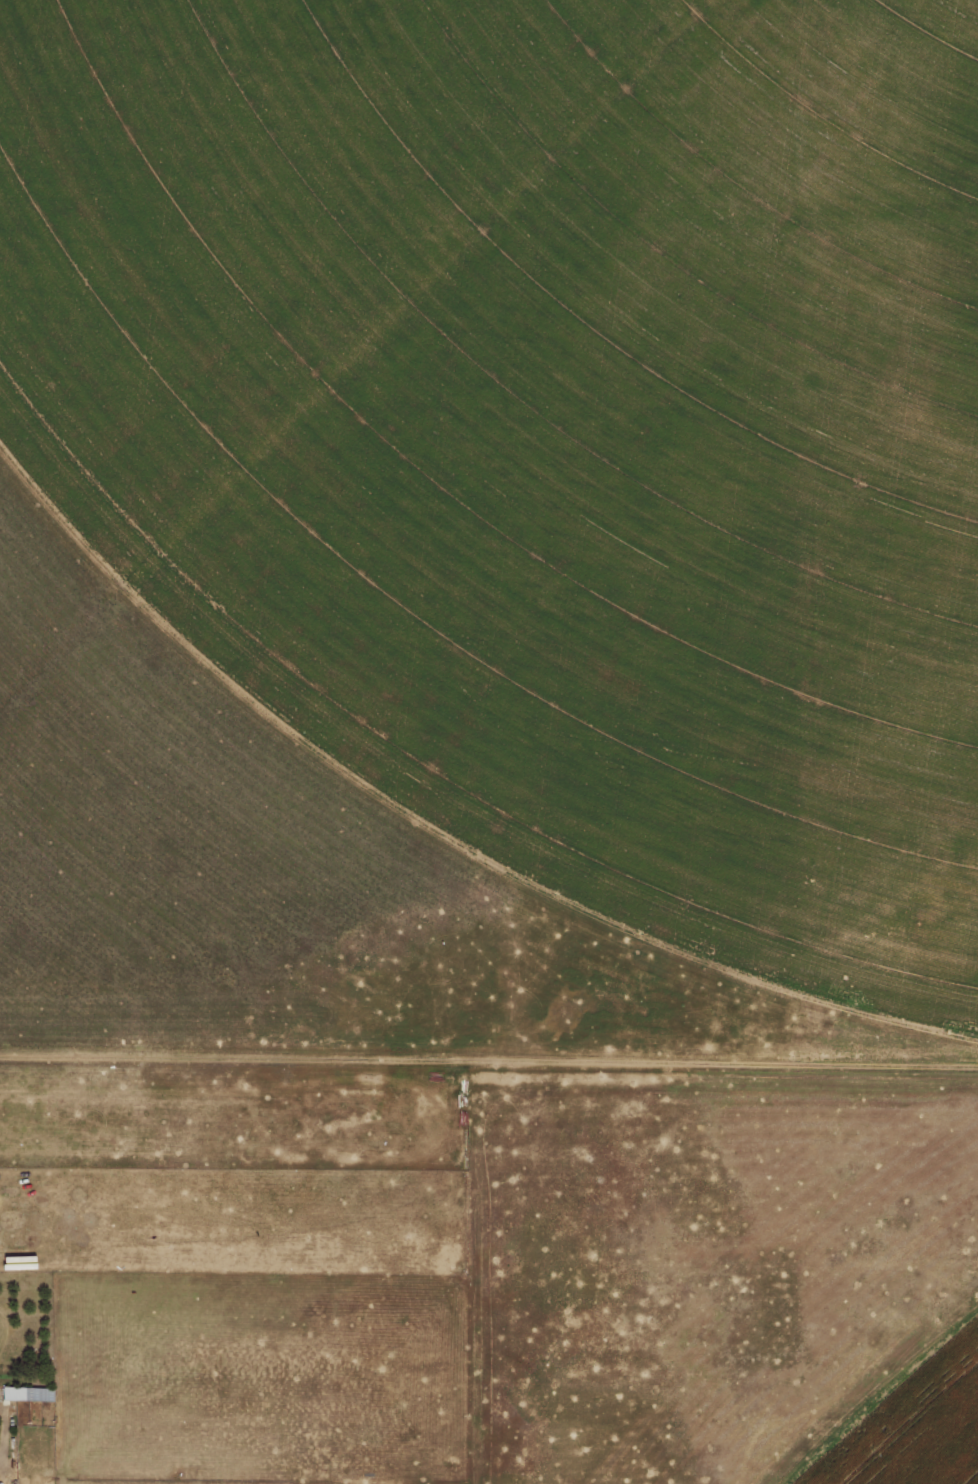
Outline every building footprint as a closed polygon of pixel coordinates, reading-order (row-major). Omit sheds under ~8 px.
[(2,1399),(52,1401),(53,1388),(2,1386),(2,1399)]
